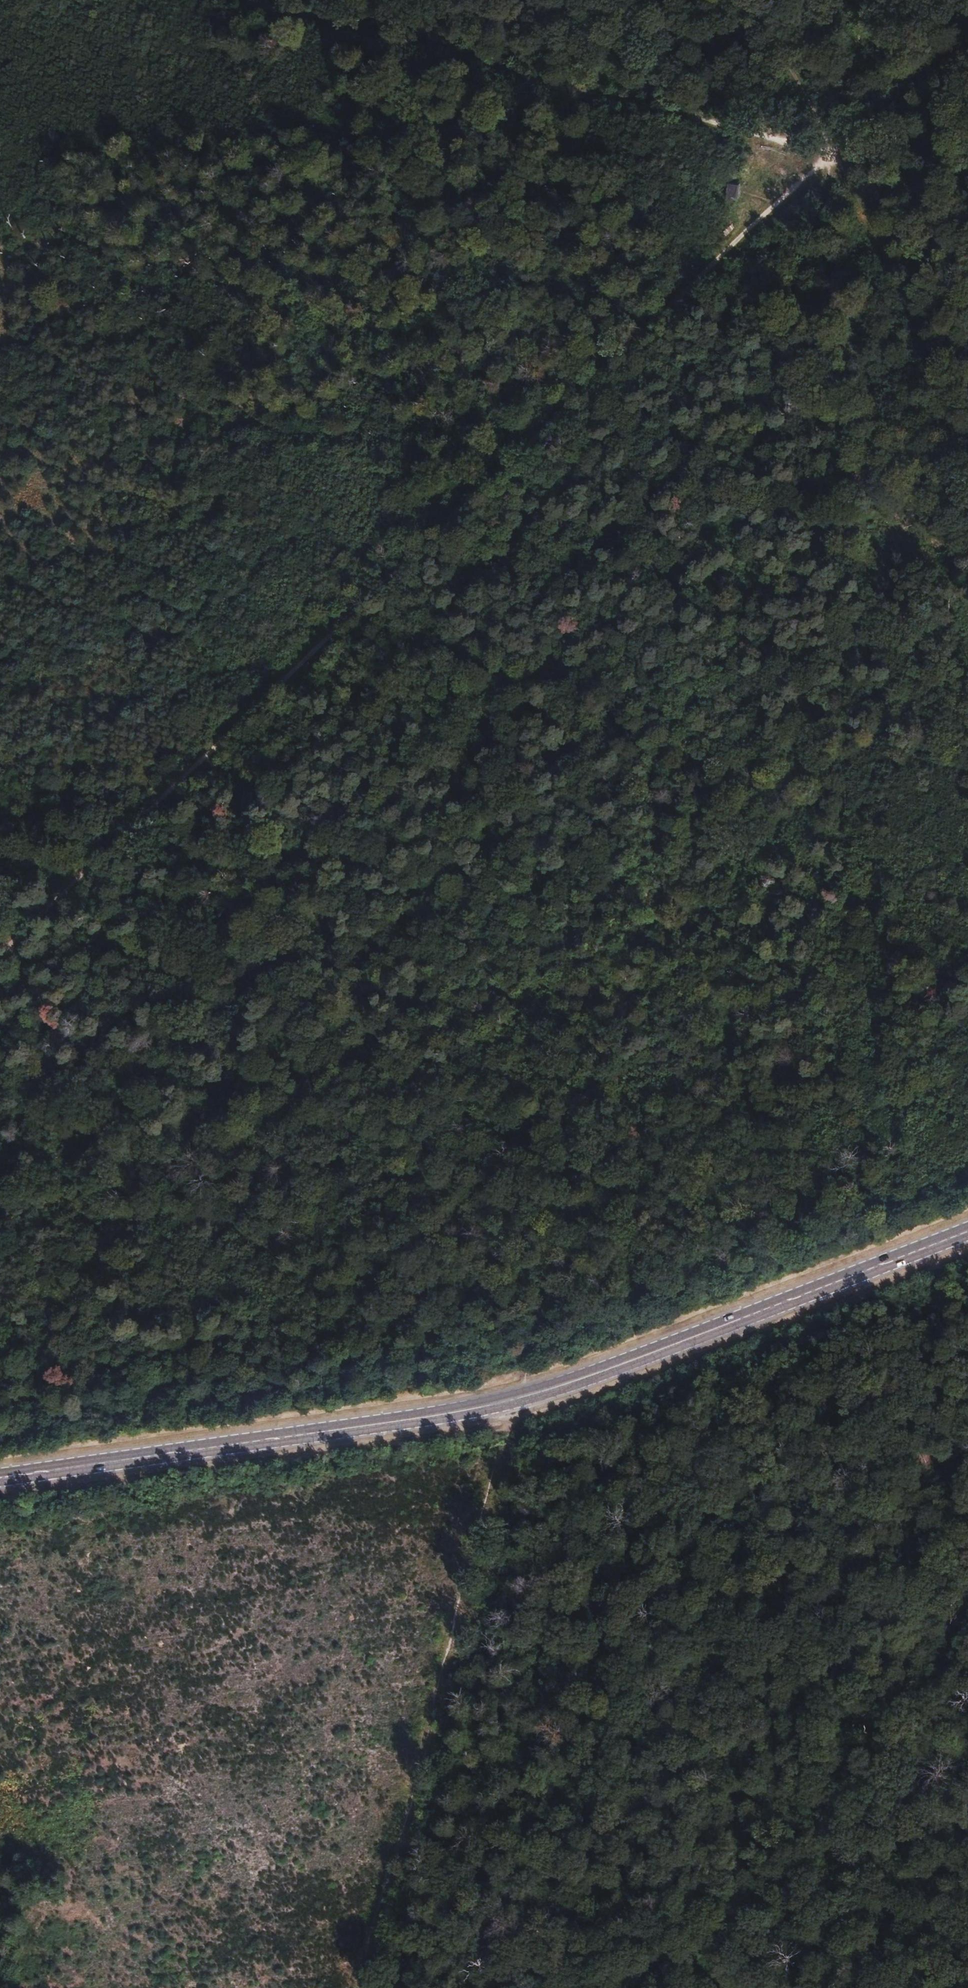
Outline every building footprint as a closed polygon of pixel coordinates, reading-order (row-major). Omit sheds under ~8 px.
[(727,183),(726,195),(736,196),(738,185),(727,183)]
